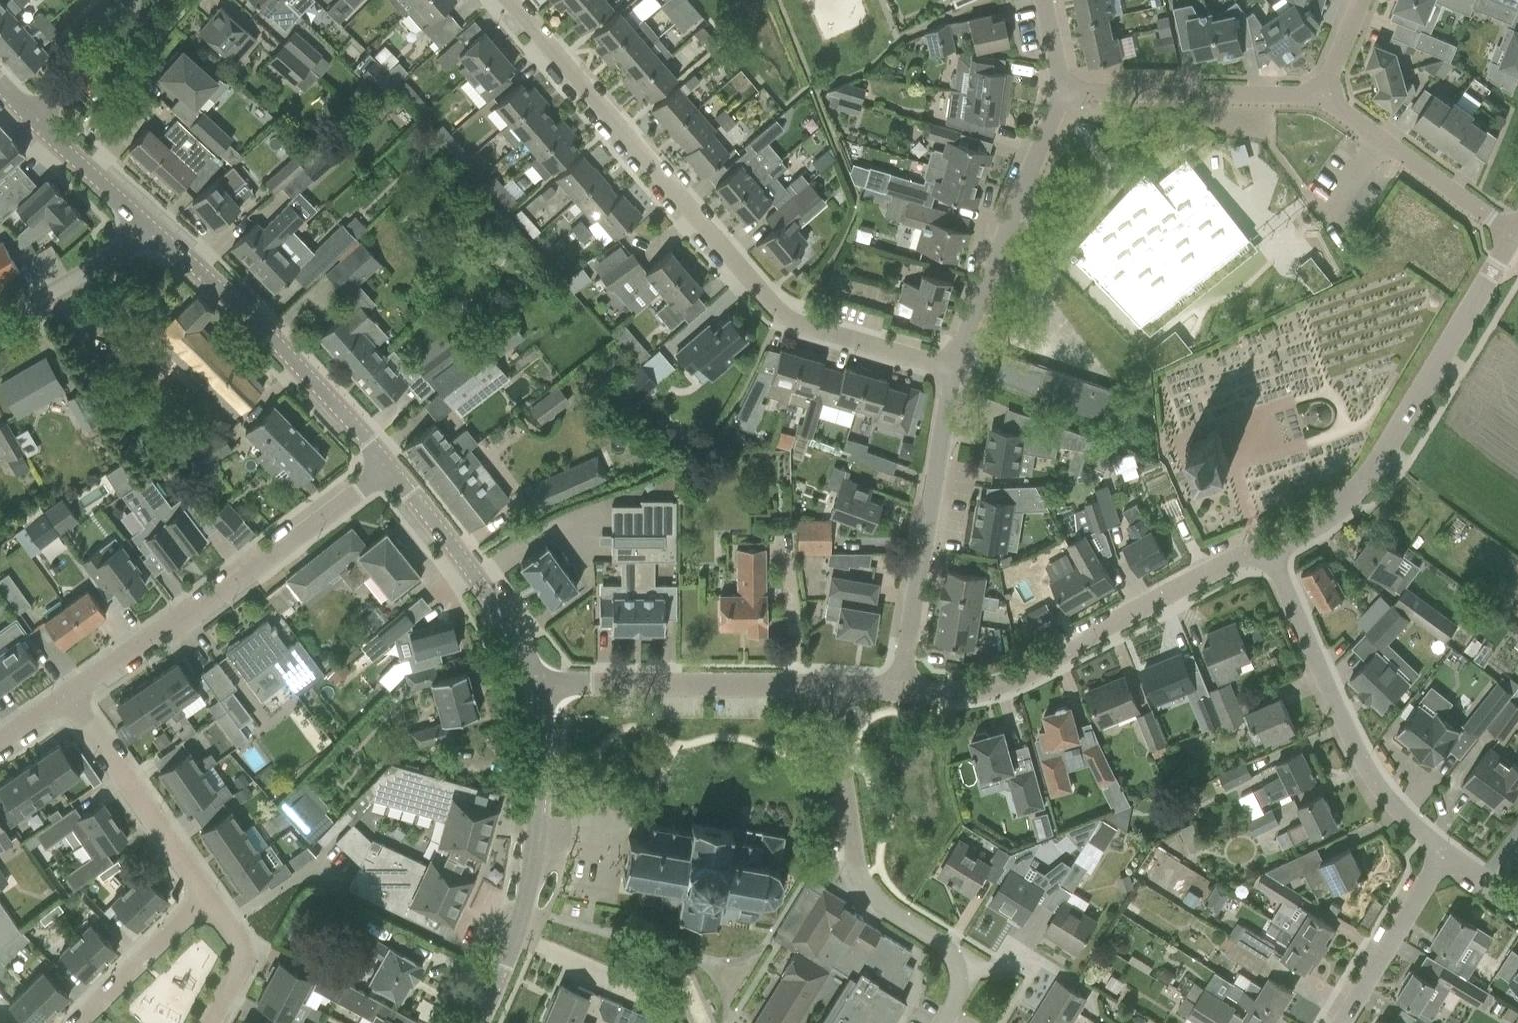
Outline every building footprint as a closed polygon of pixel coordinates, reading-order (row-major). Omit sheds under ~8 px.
[(14,14),(13,13),(28,0),(8,0),(4,3),(1,0),(0,0),(0,26),(14,14)] [(283,0),(252,0),(284,31),(299,15),(283,0)] [(299,15),(314,0),(283,0),(299,15)] [(346,0),(337,0),(326,11),(338,23),(354,7),(346,0)] [(407,11),(421,0),(389,0),(403,15),(407,11)] [(407,11),(430,37),(453,18),(445,9),(454,0),(421,0),(407,11)] [(572,14),(587,0),(554,0),(552,2),(556,6),(561,1),(572,14)] [(572,14),(582,26),(577,30),(581,35),(612,7),(606,0),(587,0),(572,14)] [(688,0),(666,0),(665,1),(665,2),(660,6),(675,23),(694,7),(688,0)] [(1080,21),(1080,22),(1109,16),(1109,17),(1114,16),(1110,0),(1079,0),(1076,1),(1080,21)] [(1279,14),(1300,43),(1317,32),(1313,27),(1320,22),(1310,7),(1303,12),(1300,7),(1303,0),(1287,0),(1291,5),(1279,14)] [(1394,7),(1395,8),(1390,19),(1415,29),(1420,18),(1425,20),(1433,0),(1397,0),(1394,7)] [(1476,0),(1434,0),(1470,15),(1473,7),(1476,0)] [(1495,0),(1476,0),(1473,7),(1512,23),(1517,9),(1495,0)] [(1517,9),(1517,7),(1517,0),(1495,0),(1517,9)] [(1240,41),(1252,39),(1246,16),(1236,1),(1223,10),(1224,16),(1212,19),(1220,56),(1219,56),(1219,58),(1223,57),(1224,61),(1236,58),(1235,55),(1243,53),(1240,41)] [(1208,58),(1219,56),(1220,56),(1212,19),(1211,13),(1197,16),(1193,8),(1187,10),(1186,5),(1173,8),(1182,48),(1183,48),(1181,38),(1192,36),(1196,57),(1207,55),(1208,58)] [(199,32),(235,63),(256,39),(220,7),(199,32)] [(682,31),(701,15),(694,7),(675,23),(682,31)] [(1246,16),(1252,39),(1254,46),(1266,43),(1280,64),(1290,57),(1292,60),(1302,53),(1300,50),(1304,48),(1300,43),(1279,14),(1262,25),(1253,11),(1246,16)] [(598,52),(601,56),(633,29),(619,12),(608,22),(593,35),(604,47),(598,52)] [(957,22),(959,32),(970,30),(974,50),(1008,43),(1003,18),(1001,19),(1000,12),(957,22)] [(40,13),(32,20),(39,30),(40,31),(48,22),(40,13)] [(0,26),(0,56),(3,59),(31,33),(28,30),(31,27),(27,22),(24,25),(14,14),(0,26)] [(1080,45),(1085,44),(1114,38),(1114,37),(1109,17),(1109,16),(1080,22),(1080,21),(1076,22),(1080,45)] [(1156,20),(1158,28),(1170,25),(1168,17),(1156,20)] [(611,56),(621,68),(658,37),(643,21),(633,29),(601,56),(605,61),(611,56)] [(31,33),(3,59),(20,79),(47,54),(41,47),(57,32),(48,22),(40,31),(39,30),(33,35),(31,33)] [(922,35),(928,57),(954,51),(948,23),(922,35)] [(1170,25),(1158,28),(1160,36),(1172,34),(1170,25)] [(702,26),(694,34),(708,51),(717,43),(702,26)] [(1499,47),(1493,61),(1492,61),(1486,76),(1506,91),(1507,90),(1511,93),(1516,81),(1517,78),(1517,30),(1507,26),(1499,47)] [(472,71),(502,45),(502,44),(499,41),(495,44),(484,32),(475,39),(465,28),(456,37),(458,39),(436,59),(446,69),(460,57),(465,63),(457,71),(464,78),(472,71)] [(1414,46),(1451,61),(1457,45),(1421,30),(1414,46)] [(292,33),(282,45),(309,68),(310,67),(320,76),(331,64),(321,55),(320,56),(292,33)] [(1114,38),(1085,44),(1089,65),(1122,58),(1118,36),(1114,37),(1114,38)] [(1371,68),(1374,79),(1401,70),(1397,55),(1405,52),(1408,42),(1391,36),(1386,48),(1375,43),(1366,66),(1371,68)] [(630,89),(662,62),(672,53),(658,37),(621,68),(632,80),(626,85),(630,89)] [(309,68),(282,45),(267,63),(293,86),(309,68)] [(472,71),(464,78),(486,103),(506,86),(498,78),(513,65),(502,53),(506,49),(502,45),(472,71)] [(181,95),(179,97),(192,108),(206,93),(213,100),(227,85),(204,65),(201,68),(182,50),(179,54),(176,51),(167,61),(170,64),(160,76),(181,95)] [(369,53),(353,69),(359,74),(382,96),(397,81),(374,59),(369,53)] [(1008,84),(1010,74),(1002,73),(1002,72),(985,70),(987,61),(957,57),(955,75),(951,76),(949,80),(949,84),(950,86),(953,89),(1007,96),(1008,84)] [(662,62),(630,89),(634,93),(639,88),(650,101),(676,79),(662,62)] [(739,68),(722,86),(740,104),(758,87),(739,68)] [(1401,70),(1374,79),(1377,90),(1374,94),(1394,109),(1401,99),(1407,104),(1416,92),(1413,82),(1405,85),(1401,70)] [(690,88),(699,81),(694,74),(684,82),(690,88)] [(406,81),(398,88),(409,102),(418,94),(406,81)] [(826,92),(839,96),(861,102),(865,89),(846,82),(825,91),(826,92)] [(494,106),(509,123),(540,95),(537,91),(531,96),(520,83),(494,106)] [(696,109),(684,95),(678,88),(667,97),(651,110),(661,122),(661,123),(669,132),(696,109)] [(1429,134),(1431,135),(1452,106),(1435,94),(1434,95),(1425,88),(1411,107),(1421,114),(1414,123),(1421,128),(1420,130),(1427,135),(1429,134)] [(1005,112),(1007,96),(953,89),(949,89),(949,90),(948,99),(945,123),(962,128),(974,130),(976,119),(1003,123),(1005,112)] [(515,146),(523,139),(549,117),(539,104),(544,100),(540,95),(509,123),(500,130),(515,146)] [(839,96),(836,108),(858,114),(861,102),(839,96)] [(1448,149),(1448,148),(1469,119),(1473,114),(1455,101),(1452,106),(1431,135),(1430,136),(1433,138),(1432,140),(1439,145),(1441,143),(1448,149)] [(678,141),(687,152),(688,153),(711,133),(714,130),(696,109),(669,132),(677,142),(678,141)] [(731,117),(724,109),(714,117),(721,125),(731,117)] [(189,125),(232,165),(242,156),(228,143),(232,139),(202,111),(189,125)] [(1498,115),(1493,126),(1500,129),(1505,118),(1498,115)] [(523,139),(537,156),(569,128),(565,124),(560,129),(549,117),(523,139)] [(736,123),(731,117),(721,125),(726,132),(736,123)] [(128,148),(150,169),(151,168),(178,193),(214,154),(176,119),(159,138),(147,128),(128,148)] [(1469,119),(1448,148),(1450,149),(1449,151),(1457,157),(1458,155),(1465,160),(1472,151),(1487,162),(1497,137),(1486,129),(1485,130),(1469,119)] [(433,132),(441,141),(450,134),(442,125),(433,132)] [(929,152),(926,164),(976,179),(981,162),(989,165),(992,154),(957,144),(960,133),(930,125),(927,137),(945,142),(942,152),(934,150),(929,152)] [(6,178),(17,168),(13,164),(25,153),(0,126),(0,184),(6,178)] [(747,143),(756,152),(774,137),(766,127),(747,143)] [(569,128),(537,156),(530,162),(544,179),(578,150),(567,137),(572,132),(569,128)] [(1251,150),(1255,139),(1231,131),(1227,142),(1251,150)] [(688,153),(687,152),(684,155),(694,167),(693,168),(702,178),(729,154),(711,133),(688,153)] [(438,139),(428,140),(428,150),(439,149),(438,139)] [(312,161),(281,187),(291,199),(340,156),(329,144),(310,158),(312,161)] [(453,156),(461,164),(470,157),(462,148),(453,156)] [(729,173),(714,185),(723,196),(720,199),(726,206),(755,181),(766,172),(746,150),(725,168),(729,173)] [(275,193),(281,187),(312,161),(310,158),(304,151),(295,158),(266,182),(275,193)] [(811,163),(819,172),(832,161),(825,152),(811,163)] [(556,180),(574,201),(602,177),(593,167),(592,168),(582,156),(556,180)] [(470,157),(461,164),(469,174),(478,166),(470,157)] [(1107,212),(1070,253),(1092,275),(1096,278),(1095,279),(1140,325),(1250,237),(1210,188),(1209,188),(1206,184),(1207,183),(1187,158),(1156,182),(1146,169),(1130,186),(1107,212)] [(755,181),(726,206),(733,214),(736,211),(745,222),(761,208),(770,200),(772,203),(787,190),(775,176),(786,166),(780,160),(766,172),(755,181)] [(976,179),(926,164),(922,178),(924,182),(933,185),(931,194),(976,207),(979,196),(972,194),(976,179)] [(195,204),(193,207),(210,226),(212,224),(216,228),(240,207),(238,205),(253,192),(243,181),(245,180),(232,165),(192,201),(195,204)] [(800,173),(789,182),(796,191),(804,185),(808,181),(800,173)] [(1289,199),(1299,194),(1289,175),(1280,180),(1289,199)] [(486,184),(494,193),(503,186),(494,176),(486,184)] [(595,218),(596,219),(619,199),(619,198),(609,187),(610,186),(602,177),(574,201),(592,221),(595,218)] [(874,190),(891,195),(922,204),(926,191),(887,179),(887,180),(878,177),(874,190)] [(0,196),(0,215),(11,207),(15,207),(22,214),(29,223),(30,223),(60,196),(60,197),(62,195),(47,179),(39,187),(36,190),(32,186),(29,188),(22,180),(0,196)] [(796,191),(782,203),(765,218),(774,229),(755,245),(763,254),(767,251),(779,264),(781,262),(789,271),(801,260),(793,252),(805,241),(795,229),(799,226),(793,220),(821,196),(808,181),(804,185),(796,191)] [(550,184),(541,193),(547,199),(556,191),(550,184)] [(503,186),(494,193),(509,210),(518,202),(503,186)] [(619,199),(596,219),(614,240),(642,216),(633,206),(632,206),(622,195),(619,198),(619,199)] [(969,232),(944,225),(948,212),(929,206),(922,204),(891,195),(885,215),(902,220),(901,222),(915,226),(909,246),(916,248),(935,254),(955,259),(960,242),(965,244),(969,232)] [(14,237),(19,245),(19,247),(53,227),(63,238),(75,227),(84,218),(69,202),(67,204),(60,197),(60,196),(30,223),(29,223),(14,237)] [(252,269),(277,244),(303,218),(288,203),(254,237),(248,231),(246,234),(231,247),(252,269)] [(352,216),(342,226),(354,238),(365,228),(352,216)] [(580,220),(571,228),(577,235),(586,226),(580,220)] [(308,258),(321,271),(354,238),(342,226),(341,225),(308,258)] [(586,226),(577,235),(583,241),(592,233),(586,226)] [(19,271),(2,242),(0,243),(0,282),(19,271)] [(30,242),(20,248),(26,258),(36,253),(30,242)] [(277,244),(252,269),(273,291),(283,282),(284,283),(300,267),(277,244)] [(326,275),(344,295),(380,263),(360,244),(326,275)] [(625,278),(612,287),(634,313),(659,291),(688,265),(683,259),(679,262),(670,251),(646,272),(630,285),(625,278)] [(630,285),(646,272),(632,253),(600,276),(609,289),(612,287),(625,278),(630,285)] [(688,265),(659,291),(668,300),(655,311),(670,329),(684,317),(676,308),(701,287),(692,277),(695,274),(688,265)] [(1319,265),(1303,278),(1314,292),(1333,282),(1319,265)] [(581,268),(564,281),(572,292),(589,279),(581,268)] [(827,287),(835,291),(842,276),(833,272),(827,287)] [(903,282),(900,292),(944,304),(950,283),(921,274),(918,287),(903,282)] [(944,304),(900,292),(897,303),(912,308),(909,317),(938,325),(944,304)] [(318,337),(354,377),(373,361),(377,365),(386,357),(388,355),(385,357),(363,333),(375,322),(365,311),(369,307),(358,294),(350,301),(355,307),(347,314),(345,313),(342,315),(341,314),(336,319),(337,320),(318,337)] [(153,338),(167,353),(232,419),(263,387),(204,329),(201,325),(214,311),(196,296),(153,338)] [(501,368),(494,360),(524,338),(509,318),(479,341),(431,379),(453,406),(501,368)] [(704,329),(675,354),(690,371),(692,370),(703,382),(709,376),(711,378),(719,371),(735,357),(729,351),(745,338),(728,319),(709,335),(704,329)] [(433,355),(417,368),(434,388),(426,378),(460,351),(451,340),(449,342),(445,337),(441,341),(440,340),(438,342),(439,343),(430,350),(433,355)] [(639,342),(627,352),(638,365),(650,354),(639,342)] [(1160,342),(1144,355),(1154,369),(1174,360),(1160,342)] [(114,360),(136,388),(158,371),(136,343),(114,360)] [(785,411),(787,403),(786,402),(802,350),(797,348),(795,353),(779,349),(772,373),(758,369),(737,412),(733,419),(729,425),(751,432),(762,395),(778,400),(776,408),(785,411)] [(373,361),(354,377),(381,407),(392,397),(394,399),(400,394),(398,392),(414,377),(413,376),(411,378),(406,374),(410,370),(392,350),(388,355),(386,357),(377,365),(373,361)] [(786,402),(787,403),(805,408),(797,434),(811,438),(822,404),(821,404),(831,369),(820,366),(823,356),(802,350),(786,402)] [(995,382),(1037,396),(1056,403),(1077,408),(1122,425),(1132,398),(1088,381),(1066,374),(1005,353),(995,382)] [(9,402),(17,416),(66,388),(48,357),(47,358),(49,362),(26,375),(23,371),(0,384),(0,386),(9,402)] [(612,389),(628,407),(655,383),(640,365),(612,389)] [(843,373),(831,369),(821,404),(822,404),(853,414),(866,369),(861,367),(860,372),(844,368),(843,373)] [(876,414),(884,385),(885,385),(886,380),(870,376),(872,371),(866,369),(853,414),(863,417),(865,410),(876,414)] [(900,389),(885,385),(884,385),(876,414),(874,420),(873,420),(873,423),(906,433),(919,390),(901,385),(900,389)] [(557,387),(529,408),(541,424),(570,403),(557,387)] [(67,399),(83,429),(97,421),(81,391),(67,399)] [(258,419),(245,432),(262,450),(256,456),(265,465),(299,432),(273,405),(258,419)] [(986,467),(1017,473),(1020,451),(1056,457),(1058,445),(1086,450),(1091,437),(1025,414),(1022,433),(992,428),(988,449),(985,463),(986,463),(986,467)] [(22,452),(19,446),(13,436),(5,421),(0,424),(0,445),(1,445),(9,459),(22,452)] [(419,434),(404,447),(429,478),(468,449),(477,442),(465,428),(449,441),(434,423),(419,434)] [(25,429),(13,436),(19,446),(31,439),(25,429)] [(1195,469),(1196,473),(1200,472),(1201,476),(1205,475),(1203,471),(1225,463),(1226,467),(1230,466),(1217,429),(1208,432),(1210,436),(1193,441),(1192,438),(1189,439),(1190,443),(1186,444),(1187,447),(1191,446),(1193,453),(1199,468),(1195,469)] [(299,432),(265,465),(274,475),(283,466),(299,483),(324,458),(299,432)] [(189,455),(198,470),(231,451),(223,434),(189,455)] [(846,438),(843,449),(851,451),(855,453),(858,442),(846,438)] [(1095,443),(1087,466),(1103,471),(1110,449),(1095,443)] [(468,449),(429,478),(469,529),(508,499),(495,483),(494,481),(487,486),(472,468),(479,462),(468,449)] [(22,452),(9,459),(18,475),(31,468),(22,452)] [(1117,472),(1149,461),(1148,458),(1134,453),(1113,461),(1117,472)] [(524,487),(533,509),(607,477),(597,455),(524,487)] [(878,504),(863,499),(865,493),(868,493),(869,489),(843,480),(846,472),(833,467),(828,482),(841,485),(832,508),(844,512),(842,517),(870,528),(878,504)] [(170,505),(149,477),(135,486),(186,553),(191,549),(193,552),(203,544),(201,542),(205,539),(192,521),(200,515),(184,495),(170,505)] [(654,488),(650,481),(644,485),(648,492),(654,488)] [(1008,486),(1009,502),(981,498),(976,524),(973,540),(974,540),(973,544),(1005,549),(1011,511),(1049,510),(1036,485),(1008,486)] [(186,553),(135,486),(121,495),(144,525),(130,536),(146,556),(154,550),(167,568),(171,565),(173,567),(183,560),(181,557),(186,553)] [(1108,486),(1096,490),(1099,499),(1108,527),(1120,523),(1108,486)] [(1086,503),(1085,504),(1094,532),(1108,527),(1099,499),(1086,503)] [(62,500),(45,512),(60,534),(77,522),(62,500)] [(675,561),(675,500),(639,500),(639,501),(641,501),(641,505),(611,505),(611,533),(610,533),(610,545),(611,545),(611,561),(619,561),(636,561),(653,560),(675,561)] [(208,518),(224,535),(242,519),(226,502),(208,518)] [(1124,510),(1131,524),(1128,526),(1136,540),(1124,547),(1139,572),(1166,557),(1151,531),(1150,532),(1142,518),(1144,517),(1136,503),(1124,510)] [(60,534),(45,512),(24,527),(33,538),(42,531),(59,554),(69,547),(60,534)] [(798,520),(798,553),(829,553),(829,520),(798,520)] [(417,575),(418,574),(385,533),(367,548),(351,528),(287,579),(299,594),(304,600),(339,574),(352,590),(372,575),(389,597),(407,583),(410,587),(420,579),(417,575)] [(1354,560),(1371,572),(1394,589),(1404,575),(1393,567),(1403,553),(1375,533),(1354,560)] [(1085,534),(1068,544),(1076,558),(1077,558),(1098,596),(1115,586),(1105,569),(1085,534)] [(577,586),(560,564),(546,545),(520,565),(550,606),(577,586)] [(81,563),(93,581),(101,574),(104,578),(106,577),(124,601),(131,595),(132,597),(136,594),(140,591),(138,590),(145,584),(136,572),(139,569),(120,546),(107,556),(101,548),(81,563)] [(717,627),(744,627),(744,632),(763,632),(763,549),(736,550),(736,593),(717,593),(717,627)] [(828,554),(827,565),(847,568),(849,554),(828,554)] [(1010,555),(1000,559),(1003,567),(1013,563),(1010,555)] [(1098,596),(1077,558),(1076,558),(1070,561),(1067,555),(1045,567),(1052,580),(1050,581),(1068,613),(1098,596)] [(662,632),(662,596),(647,596),(647,587),(653,587),(653,560),(636,561),(636,596),(632,596),(632,632),(662,632)] [(1301,574),(1321,609),(1345,595),(1325,560),(1301,574)] [(636,596),(636,561),(619,561),(619,587),(626,587),(626,596),(610,596),(610,597),(598,597),(598,624),(610,624),(610,632),(632,632),(632,596),(636,596)] [(999,598),(984,595),(987,577),(967,574),(947,571),(945,585),(943,584),(941,594),(998,604),(999,598)] [(0,579),(0,589),(19,613),(29,606),(6,574),(0,579)] [(871,609),(872,600),(874,601),(877,584),(831,576),(827,604),(824,618),(836,620),(836,621),(837,621),(835,632),(855,635),(854,638),(868,640),(868,637),(872,638),(877,610),(871,609)] [(1458,624),(1406,586),(1394,603),(1445,641),(1458,624)] [(87,589),(66,605),(83,630),(105,614),(87,589)] [(997,611),(998,604),(941,594),(939,604),(942,605),(938,624),(978,630),(981,608),(997,611)] [(1382,598),(1374,607),(1383,615),(1391,607),(1382,598)] [(1366,633),(1382,648),(1409,619),(1394,604),(1391,607),(1383,615),(1366,633)] [(83,630),(66,605),(44,621),(61,646),(83,630)] [(387,644),(395,638),(414,622),(404,610),(377,632),(387,644)] [(34,646),(15,620),(0,631),(0,657),(15,679),(16,678),(18,681),(27,674),(25,671),(37,663),(28,650),(34,646)] [(225,652),(246,680),(271,661),(296,694),(324,673),(296,636),(284,644),(272,627),(274,625),(271,627),(266,620),(239,641),(237,638),(227,646),(229,649),(225,652)] [(451,620),(413,631),(409,632),(415,657),(407,659),(410,671),(442,662),(439,651),(458,646),(451,620)] [(1208,633),(1213,647),(1206,650),(1204,647),(1203,647),(1218,682),(1240,673),(1234,659),(1248,653),(1250,657),(1251,657),(1236,621),(1208,633)] [(938,624),(935,643),(944,644),(949,645),(948,652),(964,655),(965,648),(974,649),(978,630),(938,624)] [(1258,625),(1245,630),(1250,642),(1263,637),(1258,625)] [(1370,700),(1382,711),(1409,683),(1376,651),(1349,679),(1361,691),(1359,693),(1359,692),(1358,693),(1368,703),(1369,702),(1370,700)] [(1143,669),(1157,703),(1195,688),(1181,654),(1143,669)] [(0,657),(0,689),(15,679),(0,657)] [(178,705),(198,692),(177,662),(158,676),(178,705)] [(236,724),(238,727),(251,717),(232,691),(236,688),(217,662),(200,674),(219,700),(226,710),(236,724)] [(340,662),(327,673),(336,683),(349,673),(340,662)] [(410,732),(414,747),(434,742),(453,736),(448,722),(478,714),(466,672),(437,680),(433,666),(405,674),(409,689),(430,683),(442,723),(410,732)] [(184,714),(178,705),(158,676),(148,682),(147,680),(136,688),(137,690),(136,691),(156,720),(169,712),(175,720),(184,714)] [(1087,692),(1095,710),(1101,726),(1139,711),(1133,696),(1127,684),(1118,688),(1115,682),(1118,681),(1117,680),(1087,692)] [(1463,726),(1478,737),(1513,693),(1498,681),(1463,726)] [(1209,691),(1210,695),(1217,712),(1238,704),(1229,683),(1209,691)] [(156,720),(136,691),(116,705),(137,734),(156,720)] [(1208,728),(1221,722),(1217,712),(1210,695),(1197,700),(1208,728)] [(1294,728),(1281,698),(1246,713),(1253,730),(1259,727),(1264,740),(1270,738),(1274,748),(1293,739),(1289,730),(1294,728)] [(1503,739),(1517,719),(1517,704),(1510,698),(1488,728),(1503,739)] [(219,700),(208,707),(216,718),(226,710),(219,700)] [(1396,734),(1410,745),(1409,746),(1433,765),(1434,764),(1435,765),(1458,735),(1457,734),(1461,730),(1423,700),(1396,734)] [(1217,712),(1221,722),(1224,729),(1245,721),(1238,704),(1217,712)] [(1040,732),(1042,738),(1036,740),(1052,795),(1070,790),(1064,770),(1061,771),(1054,746),(1061,744),(1064,755),(1069,757),(1083,753),(1079,739),(1070,707),(1067,708),(1064,707),(1059,708),(1057,711),(1045,715),(1049,729),(1040,732)] [(226,710),(216,718),(226,731),(236,724),(226,710)] [(1136,716),(1150,749),(1164,744),(1150,710),(1136,716)] [(196,731),(190,723),(178,732),(183,740),(196,731)] [(975,752),(973,753),(974,757),(976,757),(982,779),(999,774),(1001,782),(1003,785),(1007,788),(1012,788),(1019,813),(1043,806),(1033,769),(1015,774),(1003,731),(989,735),(985,731),(976,734),(975,739),(971,740),(975,752)] [(1088,754),(1102,783),(1116,777),(1099,743),(1086,749),(1088,754)] [(58,744),(39,758),(59,787),(79,774),(58,744)] [(1502,811),(1514,794),(1517,797),(1517,768),(1489,747),(1461,786),(1478,799),(1481,795),(1502,811)] [(172,792),(202,771),(216,761),(210,752),(196,762),(188,751),(159,772),(172,792)] [(1282,776),(1264,785),(1253,790),(1260,806),(1315,778),(1302,751),(1276,764),(1282,776)] [(39,758),(17,773),(38,802),(59,787),(39,758)] [(471,880),(472,878),(469,876),(471,872),(472,873),(479,859),(478,858),(480,854),(483,854),(488,836),(489,837),(492,826),(491,826),(496,808),(490,807),(495,792),(390,763),(362,792),(369,799),(445,821),(439,842),(431,859),(430,858),(427,865),(372,839),(370,842),(352,824),(335,841),(360,865),(348,889),(440,932),(446,918),(452,921),(460,904),(461,905),(465,895),(464,895),(465,892),(468,894),(474,881),(471,880)] [(1250,777),(1243,763),(1219,775),(1225,789),(1250,777)] [(215,790),(202,771),(172,792),(186,811),(207,797),(214,807),(232,794),(224,783),(215,790)] [(17,773),(0,785),(0,791),(5,798),(0,801),(0,814),(9,827),(20,819),(18,816),(38,802),(17,773)] [(241,773),(232,780),(238,788),(247,782),(241,773)] [(277,806),(310,841),(333,820),(324,811),(329,807),(305,781),(277,806)] [(245,785),(233,793),(238,801),(250,793),(245,785)] [(1287,831),(1276,836),(1283,849),(1294,844),(1294,845),(1337,823),(1323,794),(1298,807),(1305,821),(1287,830),(1287,831)] [(72,829),(81,843),(116,818),(108,808),(106,809),(101,802),(81,816),(74,806),(61,815),(51,822),(34,834),(44,848),(72,829)] [(278,807),(267,815),(275,825),(285,818),(278,807)] [(57,808),(47,815),(51,822),(61,815),(57,808)] [(1246,822),(1254,837),(1279,824),(1272,809),(1246,822)] [(323,845),(352,816),(345,810),(317,839),(323,845)] [(243,830),(229,811),(200,831),(205,838),(203,840),(210,851),(212,849),(213,851),(243,830)] [(1081,850),(1101,819),(1100,817),(1066,831),(1081,850)] [(116,818),(81,843),(90,856),(63,875),(73,890),(113,862),(106,852),(126,838),(121,831),(124,829),(116,818)] [(654,825),(655,821),(652,821),(648,841),(637,839),(638,838),(628,837),(626,846),(627,847),(624,867),(623,867),(621,876),(631,878),(631,877),(642,879),(639,896),(658,900),(657,903),(660,904),(661,900),(678,903),(676,911),(712,917),(712,918),(735,922),(737,913),(773,920),(776,900),(773,900),(771,896),(777,890),(781,892),(782,889),(779,888),(780,879),(784,879),(783,876),(780,876),(776,868),(778,866),(776,864),(778,857),(780,858),(784,835),(731,826),(731,829),(691,822),(689,831),(673,828),(674,824),(671,824),(671,827),(654,825)] [(11,839),(0,824),(0,847),(11,839)] [(1051,826),(1035,830),(1038,840),(1053,834),(1051,826)] [(258,852),(243,830),(213,851),(220,860),(218,861),(225,872),(227,871),(228,872),(258,852)] [(24,842),(28,849),(38,842),(34,835),(24,842)] [(1088,840),(1075,861),(1087,868),(1092,871),(1105,850),(1088,840)] [(1006,866),(1004,864),(1011,853),(999,846),(988,864),(972,854),(974,850),(960,841),(949,858),(938,875),(939,876),(940,875),(948,879),(947,881),(951,883),(952,882),(971,893),(970,895),(971,895),(983,875),(996,883),(997,880),(1006,866)] [(296,869),(314,857),(308,847),(290,859),(296,869)] [(1034,881),(1021,875),(1034,851),(1027,847),(1011,853),(1004,864),(1006,866),(997,880),(1002,883),(991,899),(994,901),(992,905),(1022,923),(1049,878),(1041,873),(1034,881)] [(1304,871),(1311,886),(1327,878),(1334,892),(1364,877),(1363,874),(1362,874),(1351,852),(1351,851),(1350,848),(1332,857),(1304,871)] [(271,871),(258,852),(228,872),(230,875),(229,877),(236,888),(238,886),(242,892),(263,877),(270,887),(291,873),(284,862),(271,871)] [(1293,858),(1266,872),(1283,882),(1300,874),(1293,858)] [(112,873),(122,866),(117,860),(107,867),(112,873)] [(1075,861),(1061,884),(1070,890),(1073,891),(1087,868),(1075,861)] [(112,873),(107,867),(97,873),(102,880),(112,873)] [(1283,882),(1266,872),(1265,872),(1256,886),(1294,909),(1302,895),(1282,883),(1283,882)] [(142,873),(126,888),(151,914),(167,898),(158,889),(160,887),(153,880),(151,882),(142,873)] [(897,1013),(889,1008),(913,969),(903,963),(911,951),(884,934),(883,935),(879,933),(880,932),(861,920),(862,917),(844,906),(846,903),(823,889),(820,893),(805,884),(776,930),(791,939),(787,947),(795,952),(796,950),(828,971),(831,966),(838,970),(839,969),(848,975),(847,976),(848,976),(849,975),(854,978),(842,998),(844,999),(839,1006),(837,1005),(831,1015),(833,1016),(829,1022),(891,1022),(897,1013)] [(151,914),(126,888),(111,903),(136,929),(138,927),(140,929),(147,922),(145,920),(151,914)] [(1055,915),(1045,932),(1048,934),(1048,932),(1075,949),(1074,950),(1077,952),(1087,935),(1096,920),(1083,912),(1089,901),(1073,891),(1070,890),(1064,900),(1055,915)] [(19,931),(0,903),(0,947),(19,931)] [(55,919),(63,910),(57,904),(49,913),(55,919)] [(1280,909),(1273,920),(1323,951),(1336,931),(1332,928),(1332,927),(1322,921),(1323,920),(1320,918),(1319,919),(1302,909),(1296,919),(1280,909)] [(1446,966),(1459,974),(1463,968),(1462,962),(1456,958),(1465,944),(1481,954),(1492,937),(1451,911),(1432,942),(1442,948),(1435,959),(1446,966)] [(46,927),(55,919),(49,913),(40,921),(46,927)] [(1323,951),(1273,920),(1267,932),(1290,946),(1284,957),(1293,963),(1292,964),(1295,966),(1296,964),(1305,970),(1306,969),(1310,972),(1323,951)] [(90,923),(75,939),(100,964),(107,958),(108,960),(115,953),(113,951),(116,949),(90,923)] [(1243,926),(1235,939),(1266,959),(1274,946),(1243,926)] [(369,981),(372,983),(372,987),(379,990),(382,988),(400,998),(411,978),(414,980),(422,965),(411,959),(412,958),(403,952),(402,952),(401,953),(389,946),(389,947),(361,931),(353,945),(368,953),(369,951),(382,958),(369,981)] [(100,964),(75,939),(59,954),(84,980),(86,978),(88,979),(95,973),(93,971),(100,964)] [(1266,959),(1235,939),(1226,955),(1257,974),(1266,959)] [(1517,988),(1517,953),(1512,948),(1497,971),(1517,988)] [(823,980),(828,971),(796,950),(795,952),(780,976),(782,977),(812,996),(818,988),(816,987),(821,979),(823,980)] [(335,1000),(344,982),(306,961),(300,972),(279,961),(275,967),(272,966),(266,977),(269,979),(267,981),(299,999),(304,1002),(312,988),(335,1000)] [(1487,991),(1459,974),(1446,966),(1437,981),(1478,1006),(1487,991)] [(43,970),(26,987),(51,1013),(68,996),(43,970)] [(1428,998),(1436,985),(1413,971),(1413,972),(1409,970),(1402,981),(1405,984),(1397,997),(1433,1020),(1441,1006),(1428,998)] [(1252,980),(1245,991),(1279,1012),(1293,990),(1276,980),(1270,977),(1270,976),(1268,981),(1263,988),(1252,980)] [(808,1004),(812,996),(782,977),(767,1002),(797,1021),(803,1012),(801,1011),(806,1003),(808,1004)] [(1040,1008),(1064,1022),(1070,1022),(1086,998),(1057,980),(1040,1008)] [(299,999),(267,981),(256,1003),(288,1020),(299,999)] [(389,1020),(395,1009),(344,982),(335,1000),(370,1019),(368,1022),(396,1022),(389,1020)] [(1193,982),(1185,996),(1227,1022),(1233,1012),(1232,1012),(1235,1007),(1193,982)] [(1226,994),(1250,1009),(1244,1019),(1250,1022),(1272,1022),(1279,1012),(1245,991),(1233,983),(1232,983),(1226,994)] [(583,1022),(578,1020),(588,997),(560,985),(556,994),(558,995),(556,1000),(551,998),(540,1022),(541,1022),(584,1022),(583,1022)] [(26,987),(9,1004),(27,1022),(41,1022),(51,1013),(26,987)] [(1177,1011),(1197,1022),(1226,1022),(1227,1022),(1185,996),(1177,1011)] [(797,1021),(767,1002),(753,1022),(796,1022),(797,1021)] [(651,1017),(620,1004),(612,1022),(648,1022),(651,1017)] [(1030,1022),(1064,1022),(1040,1008),(1038,1011),(1040,1012),(1035,1019),(1033,1018),(1030,1022)] [(1114,1016),(1125,1022),(1130,1016),(1119,1009),(1114,1016)]
